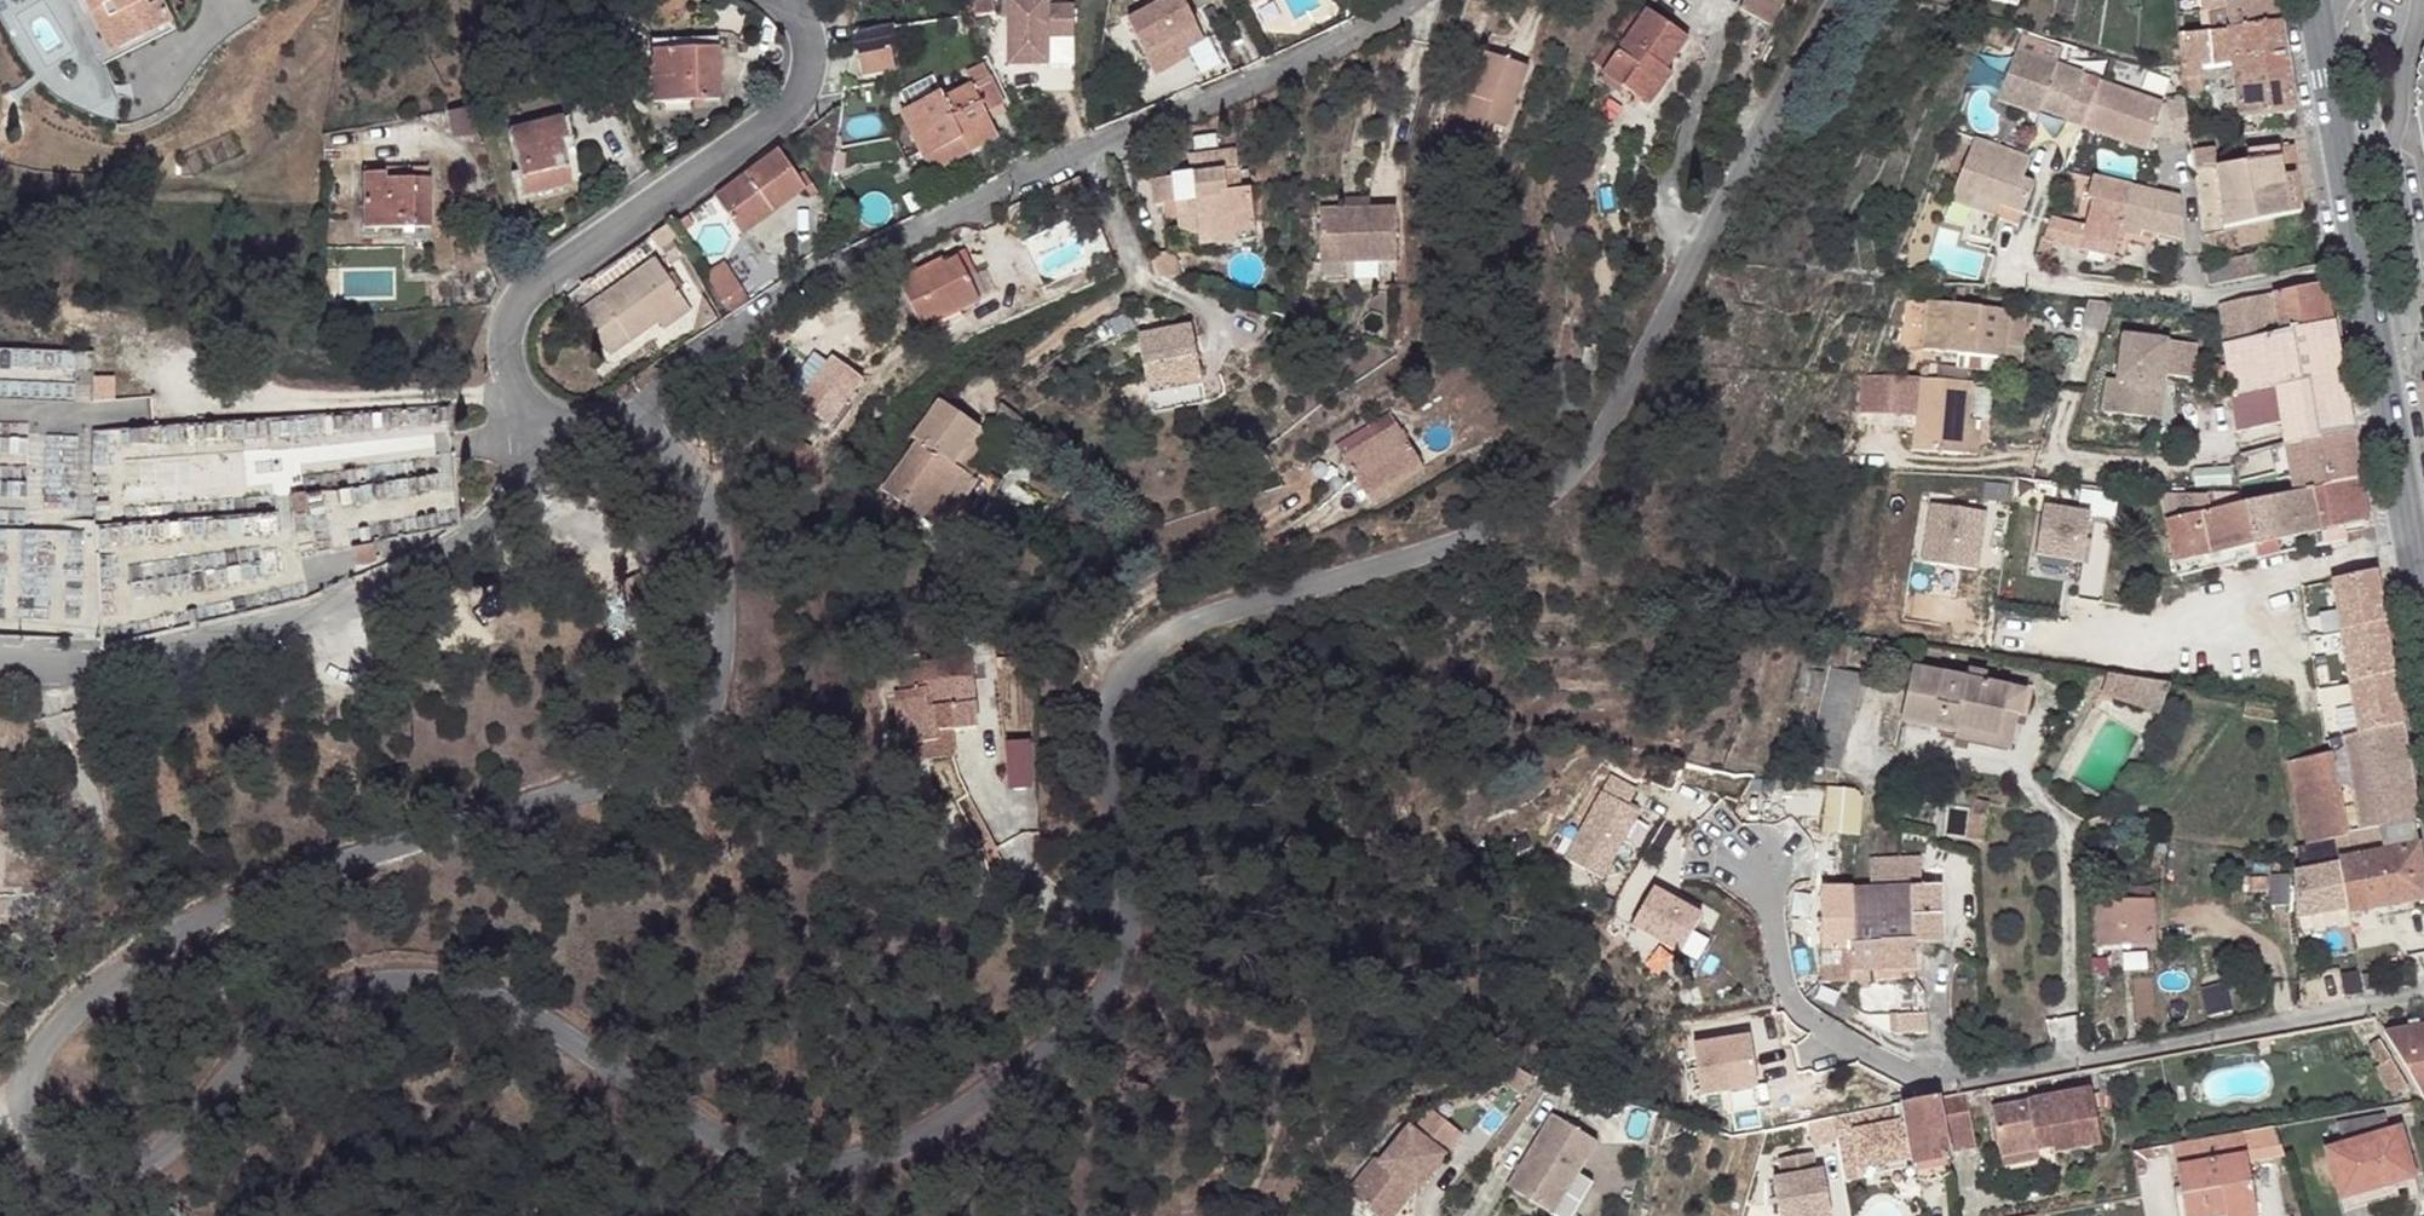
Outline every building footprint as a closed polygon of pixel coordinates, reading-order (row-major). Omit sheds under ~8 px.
[(95,15),(103,11),(121,50),(172,24),(161,0),(149,7),(146,0),(87,0),(95,15)] [(1020,2),(1041,2),(1041,10),(1069,11),(1069,0),(1020,0),(1020,2)] [(1129,22),(1153,69),(1188,51),(1172,22),(1190,12),(1184,0),(1172,0),(1129,22)] [(1245,10),(1263,2),(1263,0),(1241,0),(1245,10)] [(1741,11),(1772,28),(1786,0),(1747,0),(1741,11)] [(2229,30),(2281,23),(2278,0),(2225,0),(2229,30)] [(971,3),(974,17),(995,15),(993,1),(971,3)] [(1008,68),(1073,69),(1073,11),(1069,11),(1041,10),(1041,2),(1020,2),(1009,2),(1008,68)] [(1604,75),(1637,98),(1648,84),(1661,93),(1674,76),(1668,72),(1690,41),(1649,12),(1648,13),(1638,6),(1616,35),(1627,42),(1623,48),(1612,41),(1596,65),(1606,72),(1604,75)] [(112,54),(121,50),(103,11),(95,15),(112,54)] [(2177,13),(2179,35),(2201,33),(2198,11),(2177,13)] [(1205,42),(1190,12),(1172,22),(1188,51),(1205,42)] [(2281,23),(2229,30),(2201,33),(2179,35),(2183,68),(2200,66),(2234,63),(2237,89),(2291,82),(2281,23)] [(862,77),(900,74),(896,27),(858,30),(862,77)] [(2414,88),(2423,39),(2423,37),(2423,38),(2420,46),(2417,58),(2415,68),(2413,80),(2414,88)] [(2414,88),(2423,151),(2423,39),(2414,88)] [(1487,43),(1469,86),(1473,87),(1456,129),(1484,140),(1493,120),(1502,124),(1528,59),(1487,43)] [(721,50),(651,52),(651,68),(642,68),(642,79),(651,80),(652,102),(721,100),(721,50)] [(1188,51),(1153,69),(1156,75),(1191,58),(1188,51)] [(2082,129),(2096,93),(2078,86),(2082,76),(2015,51),(1996,102),(2036,117),(2037,112),(2062,121),(2082,129)] [(2183,75),(2185,94),(2194,93),(2203,91),(2200,66),(2183,68),(2183,75)] [(901,115),(924,160),(963,141),(969,155),(998,141),(985,113),(1002,104),(983,67),(966,75),(971,86),(943,100),(941,95),(901,115)] [(1473,87),(1469,86),(1457,81),(1439,122),(1456,129),(1473,87)] [(2237,89),(2240,119),(2297,111),(2291,82),(2237,89)] [(1648,84),(1637,98),(1651,109),(1661,93),(1648,84)] [(2116,99),(2132,97),(2099,85),(2096,93),(2082,129),(2145,154),(2160,113),(2119,119),(2116,99)] [(2195,110),(2194,93),(2185,94),(2186,96),(2187,109),(2188,111),(2195,110)] [(2169,105),(2169,112),(2187,109),(2186,96),(2177,98),(2177,103),(2169,105)] [(2161,109),(2132,97),(2116,99),(2119,119),(2160,113),(2161,109)] [(2173,141),(2191,139),(2188,111),(2187,109),(2169,112),(2173,141)] [(562,143),(571,188),(584,186),(569,117),(562,118),(567,141),(562,143)] [(510,130),(525,198),(571,188),(562,143),(567,141),(562,118),(510,130)] [(1494,144),(1502,124),(1493,120),(1484,140),(1494,144)] [(963,141),(924,160),(931,174),(969,155),(963,141)] [(2018,158),(1972,141),(1949,203),(2016,228),(2019,220),(2030,186),(2019,183),(2027,162),(2018,158)] [(2198,170),(2206,234),(2303,212),(2293,147),(2281,149),(2279,142),(2257,145),(2258,151),(2244,153),(2244,155),(2245,164),(2234,165),(2215,167),(2198,170)] [(2198,170),(2215,167),(2212,148),(2194,150),(2196,169),(2198,170)] [(1175,203),(1177,217),(1180,235),(1199,233),(1200,239),(1231,235),(1229,217),(1252,214),(1249,190),(1241,191),(1217,194),(1216,181),(1238,179),(1235,149),(1188,155),(1191,175),(1151,180),(1153,205),(1165,204),(1175,203)] [(807,190),(781,152),(716,197),(743,235),(749,231),(777,212),(807,190)] [(2234,156),(2234,165),(2245,164),(2244,155),(2234,156)] [(386,181),(430,180),(430,168),(363,169),(362,176),(386,175),(386,181)] [(386,175),(362,176),(364,229),(432,227),(430,180),(386,181),(386,175)] [(1241,191),(1238,179),(1216,181),(1217,194),(1241,191)] [(2180,202),(2094,179),(2088,202),(2093,202),(2084,239),(2117,248),(2121,232),(2142,237),(2144,230),(2154,233),(2184,241),(2180,202)] [(1167,217),(1177,217),(1175,203),(1165,204),(1167,217)] [(1346,207),(1321,207),(1321,258),(1395,258),(1395,207),(1369,208),(1346,207)] [(2204,236),(2206,254),(2319,231),(2315,210),(2303,212),(2206,234),(2204,236)] [(777,212),(749,231),(757,242),(785,223),(777,212)] [(1254,232),(1252,214),(1229,217),(1231,235),(1254,232)] [(2144,230),(2142,237),(2152,240),(2154,233),(2144,230)] [(1231,243),(1231,235),(1200,239),(1200,247),(1231,243)] [(2117,248),(2084,239),(2082,248),(2115,257),(2117,248)] [(2268,255),(2208,267),(2212,285),(2242,280),(2271,273),(2268,255)] [(901,282),(923,329),(981,303),(960,259),(944,267),(943,263),(901,282)] [(612,356),(660,322),(687,303),(658,261),(602,300),(608,310),(590,323),(612,356)] [(2275,295),(2280,333),(2335,322),(2329,284),(2275,295)] [(1967,289),(1957,288),(1955,306),(1965,307),(1967,289)] [(725,300),(734,314),(752,303),(743,289),(725,300)] [(2280,333),(2275,295),(2261,297),(2268,334),(2280,333)] [(2268,334),(2261,297),(2218,305),(2224,344),(2268,334)] [(583,314),(590,323),(608,310),(602,300),(583,314)] [(693,312),(687,303),(660,322),(666,330),(693,312)] [(1955,306),(1946,305),(1931,304),(1927,352),(1929,352),(2007,359),(2010,324),(2012,311),(1965,307),(1955,306)] [(2276,387),(2286,446),(2355,430),(2335,322),(2280,333),(2268,334),(2224,344),(2231,394),(2276,387)] [(2007,359),(2005,373),(2022,374),(2027,325),(2010,324),(2007,359)] [(1140,338),(1148,386),(1201,377),(1193,328),(1140,338)] [(2199,344),(2126,335),(2121,381),(2113,379),(2110,413),(2150,417),(2153,385),(2169,386),(2169,376),(2195,378),(2199,344)] [(2005,373),(2007,359),(1929,352),(1929,365),(2005,373)] [(836,433),(871,385),(829,353),(793,401),(836,433)] [(1928,377),(1869,374),(1868,414),(1924,419),(1928,377)] [(1976,380),(1928,377),(1924,419),(1923,427),(1921,451),(1967,456),(1971,420),(1976,380)] [(114,380),(94,380),(95,402),(115,402),(114,380)] [(2166,419),(2169,386),(2153,385),(2150,417),(2166,419)] [(2276,387),(2231,394),(2241,457),(2285,446),(2286,446),(2276,387)] [(977,482),(960,469),(954,465),(979,429),(938,399),(913,436),(918,440),(882,491),(941,533),(977,482)] [(1924,419),(1868,414),(1867,422),(1923,427),(1924,419)] [(1343,458),(1396,427),(1389,415),(1337,447),(1343,458)] [(1971,420),(1967,456),(1983,457),(1988,422),(1971,420)] [(1421,469),(1396,427),(1343,458),(1368,500),(1421,469)] [(986,433),(979,429),(954,465),(960,469),(986,433)] [(2355,430),(2286,446),(2294,494),(2363,480),(2355,430)] [(789,437),(774,456),(791,469),(806,451),(789,437)] [(2245,469),(2238,470),(2239,490),(2247,489),(2245,469)] [(2096,483),(2061,480),(2060,494),(2096,496),(2096,483)] [(2363,480),(2294,494),(2287,496),(2293,539),(2346,527),(2371,522),(2363,480)] [(2165,489),(2157,488),(2164,519),(2171,518),(2165,489)] [(2215,492),(2165,489),(2171,518),(2216,509),(2215,492)] [(2287,496),(2245,502),(2253,548),(2293,539),(2287,496)] [(2175,566),(2223,554),(2253,548),(2245,502),(2238,504),(2216,509),(2171,518),(2164,519),(2175,566)] [(1985,512),(1933,503),(1925,558),(1977,566),(1985,512)] [(2067,578),(2069,563),(2090,565),(2095,511),(2048,507),(2041,575),(2067,578)] [(2296,550),(2293,539),(2253,548),(2255,559),(2296,550)] [(2255,559),(2253,548),(2223,554),(2226,565),(2255,559)] [(2226,565),(2223,554),(2175,566),(2177,576),(2226,565)] [(2379,570),(2334,578),(2343,630),(2388,621),(2379,570)] [(2388,621),(2343,630),(2352,681),(2396,672),(2392,648),(2388,621)] [(951,731),(978,729),(971,660),(923,664),(923,669),(902,671),(904,691),(896,691),(901,738),(917,736),(951,731)] [(1832,667),(1806,763),(1839,771),(1863,674),(1832,667)] [(2002,718),(2017,720),(2023,694),(1985,685),(1986,676),(1969,673),(1967,682),(1914,670),(1902,721),(1955,733),(1956,730),(1997,741),(2002,718)] [(2396,672),(2352,681),(2361,735),(2405,725),(2396,672)] [(2170,686),(2107,676),(2101,695),(2158,716),(2170,686)] [(2009,752),(2017,720),(2002,718),(1997,741),(1956,730),(1955,733),(1953,740),(2009,752)] [(2361,735),(2329,742),(2350,837),(2421,823),(2405,725),(2361,735)] [(951,731),(917,736),(920,762),(954,758),(951,731)] [(1011,744),(1013,792),(1038,791),(1036,742),(1011,744)] [(2349,838),(2331,753),(2288,762),(2306,845),(2349,838)] [(1862,801),(1859,793),(1827,790),(1824,829),(1859,833),(1862,801)] [(1643,811),(1616,797),(1579,861),(1606,875),(1643,811)] [(1988,819),(1989,812),(1990,803),(1973,799),(1971,809),(1970,816),(1988,819)] [(1988,819),(1970,816),(1966,839),(1983,843),(1988,819)] [(2294,860),(2296,871),(2297,893),(2298,922),(2348,915),(2340,858),(2418,847),(2415,826),(2382,832),(2349,838),(2306,845),(2294,846),(2294,860)] [(2418,847),(2340,858),(2348,915),(2423,903),(2423,880),(2418,847)] [(1820,851),(1817,870),(1829,872),(1835,854),(1820,851)] [(1853,917),(1880,917),(1942,916),(1941,886),(1922,886),(1920,856),(1870,858),(1870,888),(1855,888),(1853,917)] [(2297,893),(2296,871),(2269,875),(2270,878),(2269,892),(2269,896),(2297,893)] [(2269,892),(2270,878),(2252,879),(2252,893),(2269,892)] [(1821,888),(1821,946),(1880,946),(1880,917),(1853,917),(1855,888),(1821,888)] [(2154,942),(2152,888),(2098,890),(2101,944),(2154,942)] [(1660,940),(1655,952),(1687,965),(1709,912),(1654,889),(1637,930),(1660,940)] [(1880,946),(1916,946),(1942,946),(1942,916),(1880,917),(1880,946)] [(1880,946),(1821,946),(1821,953),(1821,983),(1852,983),(1852,973),(1871,973),(1871,982),(1885,982),(1885,973),(1916,972),(1916,946),(1880,946)] [(2310,967),(2300,968),(2300,981),(2310,980),(2310,967)] [(1916,980),(1916,972),(1885,973),(1885,982),(1916,980)] [(1852,973),(1852,983),(1871,982),(1871,973),(1852,973)] [(2325,1008),(2369,1000),(2365,975),(2321,982),(2323,1001),(2325,1008)] [(1899,1015),(1926,1015),(1925,994),(1885,995),(1886,1007),(1897,1007),(1898,1015),(1899,1015)] [(2312,999),(2301,1000),(2302,1012),(2313,1010),(2312,999)] [(1899,1015),(1898,1015),(1898,1033),(1926,1034),(1926,1015),(1899,1015)] [(2385,1037),(2423,1101),(2423,1029),(2385,1037)] [(2379,1034),(2364,1043),(2377,1064),(2391,1055),(2379,1034)] [(1696,1043),(1703,1099),(1765,1091),(1757,1035),(1696,1043)] [(2052,1138),(2053,1146),(2055,1155),(2103,1146),(2093,1091),(1992,1109),(2002,1160),(2038,1154),(2037,1149),(2035,1142),(2052,1138)] [(1938,1101),(1949,1154),(1977,1150),(1967,1095),(1938,1101)] [(1938,1101),(1902,1107),(1914,1169),(1950,1163),(1949,1154),(1938,1101)] [(1902,1107),(1833,1120),(1844,1182),(1914,1169),(1902,1107)] [(1572,1178),(1592,1144),(1546,1117),(1503,1192),(1542,1215),(1548,1215),(1572,1178)] [(1825,1122),(1806,1126),(1808,1136),(1827,1132),(1825,1122)] [(2278,1129),(2174,1147),(2186,1215),(2256,1215),(2258,1215),(2249,1166),(2287,1159),(2278,1129)] [(2342,1201),(2396,1185),(2414,1180),(2400,1132),(2328,1151),(2342,1201)] [(2035,1142),(2037,1149),(2053,1146),(2052,1138),(2035,1142)] [(1410,1195),(1411,1196),(1442,1161),(1415,1139),(1397,1139),(1374,1165),(1371,1162),(1342,1196),(1365,1215),(1379,1215),(1403,1189),(1410,1195)] [(2155,1161),(2153,1150),(2132,1153),(2136,1173),(2149,1170),(2147,1162),(2155,1161)] [(2040,1162),(2038,1154),(2002,1160),(2003,1168),(2040,1162)] [(1811,1155),(1780,1161),(1784,1182),(1771,1185),(1777,1215),(1832,1215),(1824,1175),(1815,1176),(1811,1155)] [(1572,1178),(1548,1215),(1571,1215),(1588,1187),(1572,1178)] [(2396,1185),(2342,1201),(2346,1214),(2396,1185)] [(1410,1195),(1403,1189),(1379,1215),(1391,1215),(1410,1195)]
